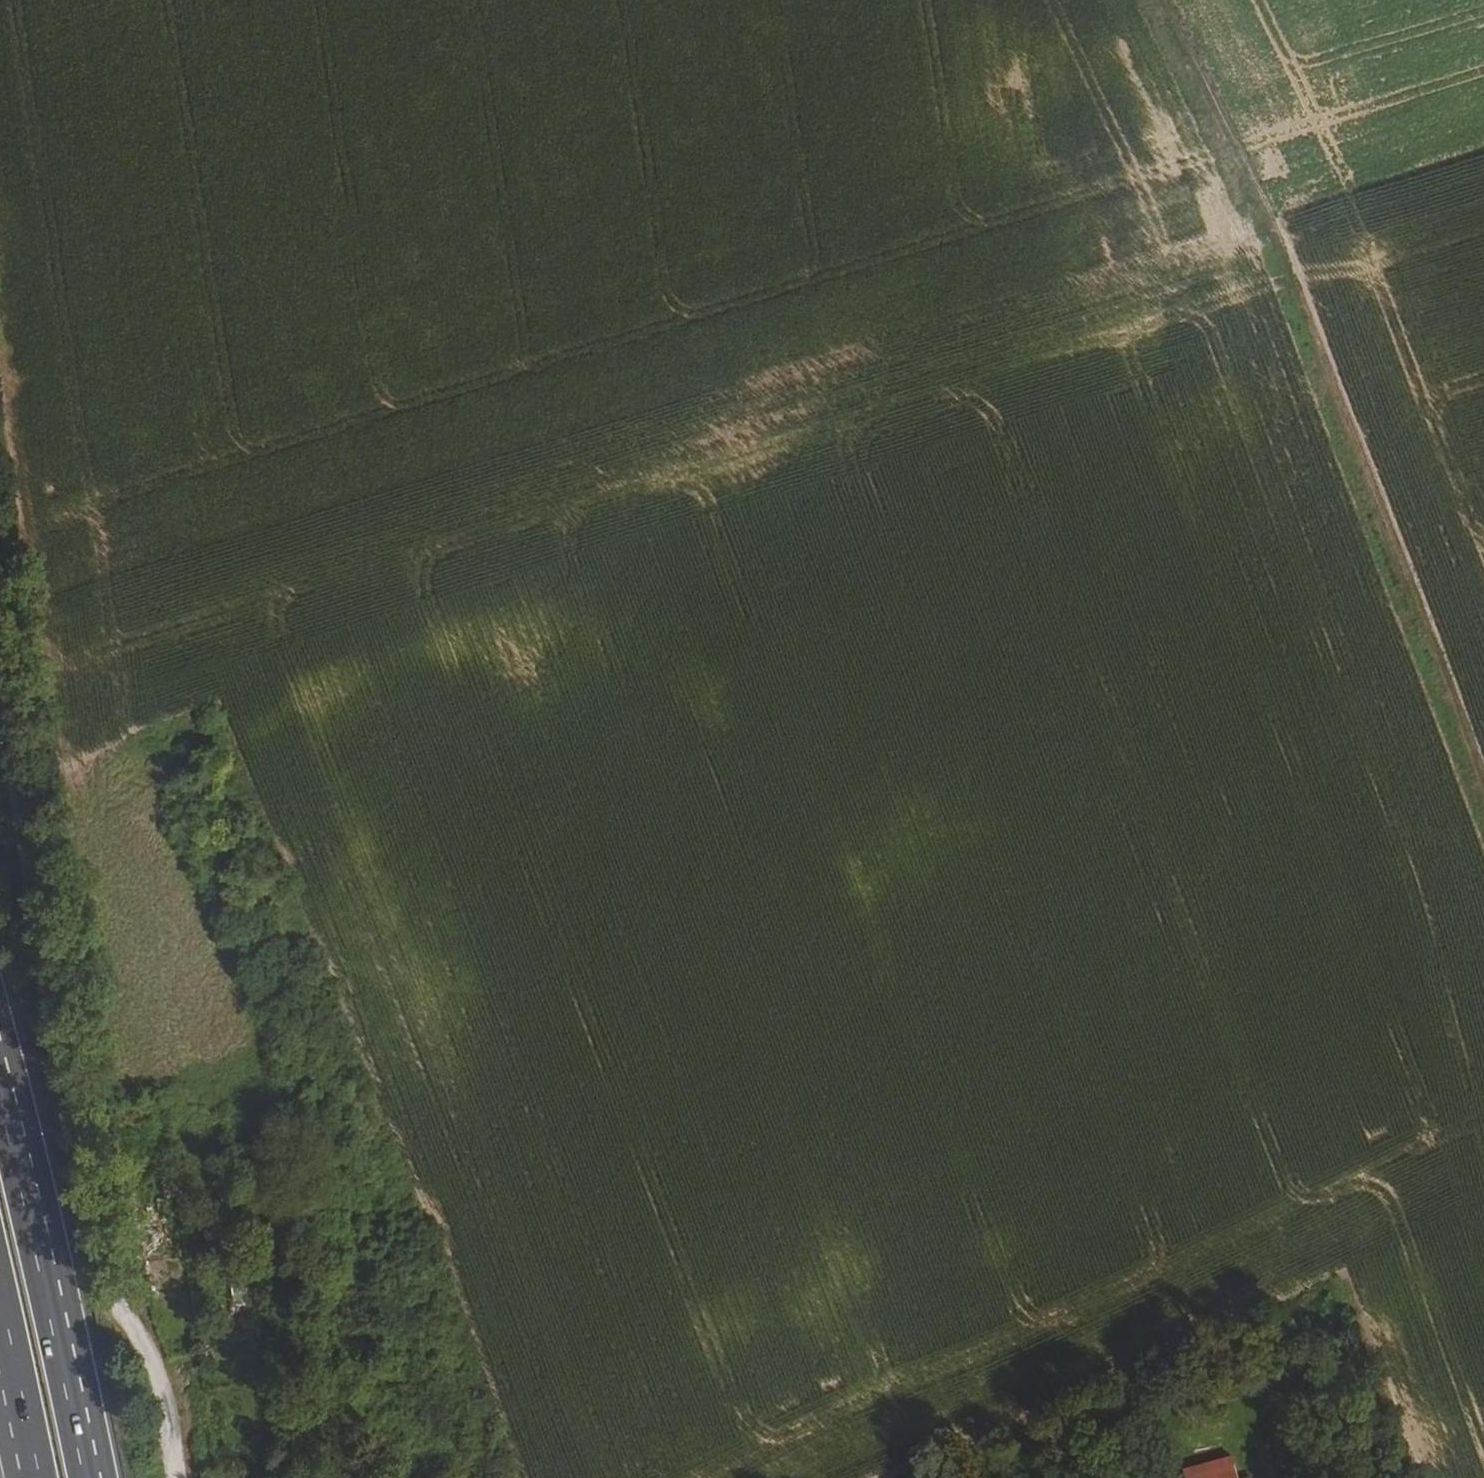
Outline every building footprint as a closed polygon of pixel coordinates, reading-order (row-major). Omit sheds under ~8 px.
[(1171,1477),(1172,1477),(1237,1477),(1232,1460),(1171,1477)]
